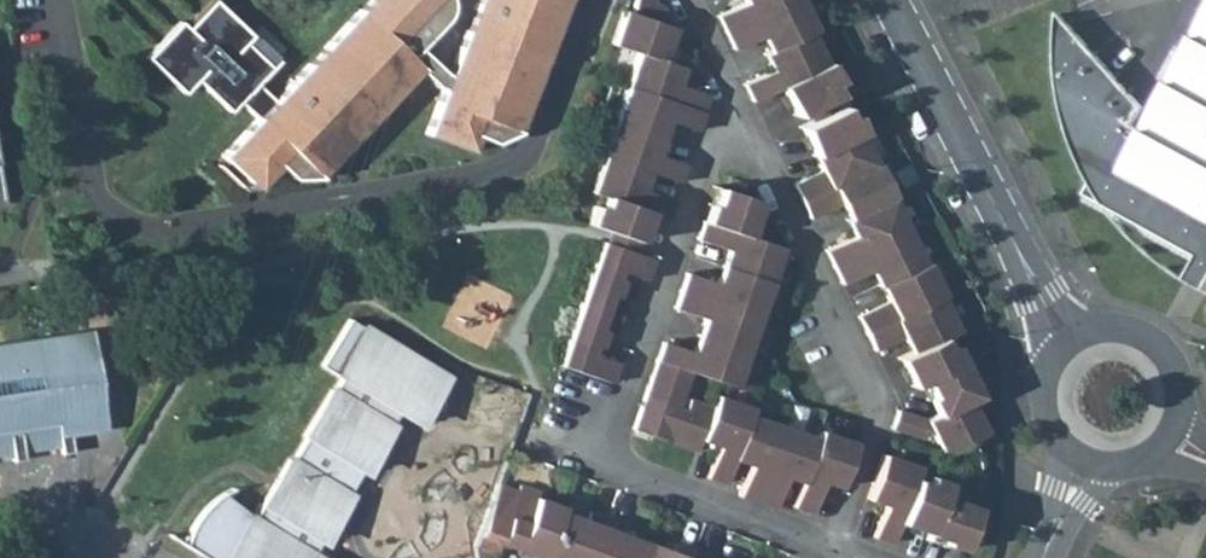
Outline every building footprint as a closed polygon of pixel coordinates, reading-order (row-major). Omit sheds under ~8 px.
[(274,100),(256,83),(272,67),(245,43),(252,35),(215,0),(211,0),(186,27),(179,20),(145,57),(183,93),(196,79),(230,111),(239,102),(256,118),(221,156),(224,158),(245,179),(248,181),(257,171),(267,180),(278,167),(291,179),(318,178),(418,72),(434,87),(441,90),(425,135),(471,152),(476,137),(492,144),(517,132),(568,0),(476,0),(446,78),(415,49),(442,21),(445,16),(447,11),(448,5),(448,0),(369,0),(274,100)] [(636,53),(662,60),(673,28),(662,6),(653,3),(654,0),(634,0),(629,13),(622,10),(610,44),(636,53)] [(792,0),(744,0),(745,2),(717,15),(726,32),(792,0)] [(815,29),(801,0),(792,0),(726,32),(734,49),(762,36),(769,51),(810,31),(815,29)] [(1146,132),(1134,126),(1143,108),(1060,14),(1062,83),(1071,129),(1093,182),(1085,195),(1197,258),(1205,263),(1205,22),(1146,132)] [(780,88),(826,65),(810,31),(769,51),(763,54),(771,71),(744,84),(752,102),(780,88)] [(278,61),(252,35),(245,43),(272,67),(278,61)] [(701,113),(703,113),(707,96),(675,85),(681,67),(662,60),(636,53),(624,85),(701,113)] [(831,98),(836,95),(830,84),(837,81),(829,64),(826,65),(780,88),(793,116),(803,111),(831,98)] [(830,84),(836,95),(842,92),(837,81),(830,84)] [(612,121),(662,138),(667,121),(696,132),(703,113),(701,113),(624,85),(612,121)] [(803,111),(809,122),(836,109),(831,98),(803,111)] [(841,106),(847,118),(853,115),(848,103),(841,106)] [(814,156),(859,133),(862,132),(853,115),(847,118),(841,106),(836,109),(809,122),(799,127),(813,156),(814,156)] [(647,173),(679,183),(685,165),(656,155),(662,138),(612,121),(599,156),(647,173)] [(801,202),(875,166),(859,133),(814,156),(821,171),(793,185),(801,202)] [(603,198),(648,213),(666,219),(673,201),(642,190),(647,173),(599,156),(587,192),(603,198)] [(245,179),(224,158),(217,166),(238,186),(245,179)] [(848,219),(891,198),(893,196),(878,164),(875,166),(801,202),(809,219),(841,203),(848,219)] [(710,207),(711,207),(718,189),(712,187),(706,206),(710,207)] [(704,223),(745,237),(757,202),(718,189),(711,207),(710,207),(704,223)] [(635,242),(638,243),(648,213),(603,198),(600,209),(593,206),(586,225),(605,231),(635,242)] [(833,267),(907,230),(891,198),(848,219),(845,220),(853,236),(825,250),(833,267)] [(722,268),(770,284),(782,249),(745,237),(704,223),(698,241),(727,251),(722,268)] [(880,286),(924,264),(907,230),(833,267),(842,284),(870,270),(878,287),(880,286)] [(601,243),(631,253),(633,247),(635,242),(605,231),(603,237),(601,243)] [(580,304),(619,318),(625,300),(616,297),(622,281),(616,279),(618,272),(645,281),(652,260),(631,253),(601,243),(580,304)] [(1205,290),(1205,263),(1197,258),(1186,279),(1205,290)] [(866,334),(942,297),(944,296),(929,262),(924,264),(880,286),(888,302),(857,317),(866,334)] [(681,293),(758,319),(770,284),(722,268),(716,285),(687,275),(681,293)] [(675,311),(704,320),(699,337),(747,353),(758,319),(681,293),(675,311)] [(910,352),(941,338),(957,330),(942,297),(866,334),(874,351),(903,337),(910,352)] [(559,366),(610,384),(617,363),(590,354),(593,347),(598,349),(604,333),(613,336),(619,318),(580,304),(559,366)] [(316,550),(320,543),(322,544),(351,497),(349,496),(363,473),(366,475),(395,429),(392,427),(400,415),(421,427),(449,380),(352,320),(323,367),(343,379),(335,392),(333,391),(305,437),(308,439),(293,462),(291,460),(256,518),(223,493),(216,498),(209,504),(199,515),(193,525),(188,535),(188,545),(209,557),(327,557),(316,550)] [(88,369),(97,427),(105,426),(90,331),(52,336),(58,372),(88,369)] [(97,427),(88,369),(58,372),(52,336),(0,344),(0,455),(10,453),(11,461),(22,459),(22,451),(58,446),(59,454),(71,452),(67,432),(97,427)] [(691,373),(735,388),(747,353),(699,337),(693,354),(664,344),(658,362),(691,373)] [(918,384),(923,382),(960,362),(952,345),(946,348),(941,338),(910,352),(898,358),(912,387),(918,384)] [(634,429),(696,452),(700,440),(712,407),(689,399),(685,410),(678,408),(691,373),(658,362),(645,396),(634,429)] [(968,400),(976,396),(960,362),(923,382),(930,397),(927,399),(935,415),(968,400)] [(706,478),(724,485),(733,461),(749,416),(752,409),(716,396),(712,407),(700,440),(717,447),(706,478)] [(891,429),(920,439),(931,434),(940,454),(983,434),(968,400),(935,415),(924,420),(897,411),(891,429)] [(737,498),(756,505),(784,429),(749,416),(733,461),(749,467),(737,498)] [(785,480),(801,486),(818,442),(784,429),(756,505),(774,512),(785,480)] [(792,510),(811,517),(822,486),(839,492),(856,448),(820,435),(818,442),(801,486),(792,510)] [(873,536),(891,543),(898,523),(913,479),(917,466),(881,454),(866,499),(884,505),(873,536)] [(898,523),(926,533),(940,495),(945,482),(926,475),(923,482),(913,479),(898,523)] [(474,547),(494,555),(498,545),(515,493),(496,485),(474,547)] [(536,557),(544,557),(561,513),(562,508),(536,499),(538,494),(517,487),(515,493),(498,545),(536,557)] [(942,542),(961,549),(975,507),(940,495),(926,533),(926,534),(943,540),(942,542)] [(607,519),(589,512),(586,522),(561,513),(544,557),(593,557),(607,519)] [(607,519),(593,557),(642,557),(647,544),(622,535),(625,526),(607,519)] [(924,539),(941,545),(942,542),(943,540),(926,534),(924,539)] [(693,551),(675,544),(672,554),(647,544),(642,557),(691,557),(693,551)]
